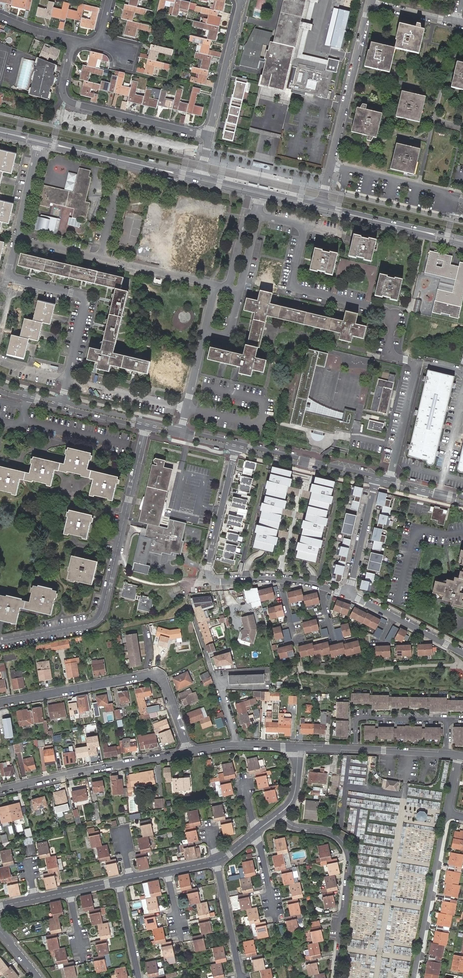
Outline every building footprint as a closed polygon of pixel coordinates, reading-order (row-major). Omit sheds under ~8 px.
[(12,5),(12,6),(26,10),(30,11),(32,4),(33,0),(0,0),(0,2),(12,5)] [(128,6),(124,5),(121,20),(127,21),(123,36),(133,38),(135,29),(147,32),(149,26),(130,22),(132,13),(146,16),(147,10),(136,8),(138,0),(130,0),(128,6)] [(157,13),(162,14),(165,2),(174,4),(175,0),(160,0),(157,13)] [(178,0),(175,0),(174,4),(171,16),(177,18),(179,9),(188,12),(188,8),(189,5),(190,3),(178,0)] [(211,41),(215,42),(218,28),(220,18),(216,17),(218,12),(222,13),(225,0),(209,0),(216,2),(214,11),(189,5),(188,8),(195,10),(194,11),(200,13),(200,14),(208,15),(205,24),(193,21),(191,27),(208,31),(206,40),(190,36),(189,42),(200,44),(199,48),(196,47),(195,53),(194,58),(201,60),(199,69),(192,67),(190,73),(198,75),(197,79),(189,77),(188,82),(196,84),(205,86),(212,87),(213,83),(206,81),(211,57),(207,56),(211,41)] [(275,42),(274,43),(270,42),(272,32),(254,28),(247,40),(246,42),(245,44),(244,46),(244,48),(242,53),(239,64),(257,68),(259,60),(266,61),(261,80),(282,85),(286,64),(285,63),(286,51),(288,51),(290,51),(291,46),(295,47),(306,0),(284,0),(275,42)] [(295,47),(291,46),(290,51),(288,51),(286,51),(285,63),(286,64),(297,66),(298,63),(307,65),(315,67),(314,69),(323,71),(323,69),(325,69),(327,60),(302,55),(307,30),(306,30),(307,25),(309,25),(314,2),(312,2),(313,0),(306,0),(295,47)] [(80,21),(79,26),(94,29),(99,9),(90,6),(84,5),(79,4),(77,11),(68,9),(69,4),(64,2),(62,10),(53,8),(54,3),(48,1),(46,9),(38,7),(36,16),(50,20),(51,17),(65,20),(66,18),(80,21)] [(335,8),(327,46),(345,50),(353,12),(335,8)] [(418,55),(424,32),(421,31),(420,26),(416,25),(415,30),(401,26),(397,42),(396,50),(397,50),(418,55)] [(419,56),(420,55),(426,32),(424,32),(418,55),(419,56)] [(55,61),(60,50),(46,44),(40,59),(47,62),(48,58),(55,61)] [(173,51),(150,45),(148,55),(141,53),(140,58),(147,59),(144,70),(137,68),(136,72),(143,74),(152,76),(154,67),(168,71),(170,65),(156,62),(158,53),(172,56),(173,51)] [(371,53),(367,69),(390,74),(396,50),(373,45),(371,53)] [(82,65),(79,80),(83,81),(79,95),(88,98),(90,98),(90,102),(96,103),(97,95),(90,93),(91,89),(99,90),(129,97),(128,102),(156,109),(157,106),(201,117),(203,108),(194,106),(197,94),(199,94),(200,89),(192,87),(188,104),(180,102),(183,87),(179,86),(178,88),(177,88),(174,101),(165,98),(167,91),(161,89),(160,93),(145,89),(144,97),(135,94),(138,83),(132,81),(130,88),(121,86),(124,73),(115,71),(114,76),(112,75),(110,83),(101,80),(100,85),(88,82),(90,72),(102,76),(104,70),(95,68),(97,59),(101,60),(103,54),(90,51),(87,66),(82,65)] [(328,57),(327,60),(325,69),(323,69),(323,71),(314,69),(315,67),(307,65),(298,63),(297,66),(291,91),(301,93),(301,91),(318,95),(318,96),(327,98),(334,71),(336,72),(338,60),(328,57)] [(53,72),(55,65),(47,62),(40,59),(37,58),(35,68),(34,68),(33,72),(34,73),(29,96),(47,100),(49,93),(47,92),(48,87),(50,87),(53,76),(51,76),(52,72),(53,72)] [(458,65),(453,89),(462,91),(462,66),(458,65)] [(248,79),(237,76),(223,138),(233,140),(248,79)] [(424,97),(404,92),(397,117),(418,122),(424,97)] [(426,98),(424,97),(418,122),(419,123),(426,98)] [(376,137),(382,114),(367,109),(368,105),(362,104),(361,108),(360,107),(354,132),(368,136),(367,140),(371,141),(374,137),(376,137)] [(282,131),(251,124),(250,128),(281,135),(282,131)] [(419,150),(398,145),(392,169),(413,175),(419,150)] [(2,173),(10,175),(13,163),(15,155),(0,151),(0,182),(2,173)] [(273,166),(254,162),(253,166),(272,171),(273,166)] [(72,219),(85,222),(90,205),(85,203),(92,178),(89,178),(91,171),(80,168),(73,193),(43,185),(38,206),(50,209),(51,204),(74,210),(72,219)] [(77,175),(69,173),(67,181),(65,190),(73,192),(77,175)] [(2,223),(8,224),(13,204),(0,201),(0,232),(2,223)] [(135,249),(143,216),(125,212),(118,245),(135,249)] [(39,217),(33,216),(30,230),(56,235),(59,219),(39,215),(39,217)] [(179,259),(225,268),(232,231),(181,221),(173,261),(178,262),(179,259)] [(362,237),(354,235),(349,257),(357,259),(357,257),(364,259),(364,260),(371,262),(376,240),(369,238),(369,240),(362,238),(362,237)] [(323,251),(315,249),(310,271),(318,273),(318,272),(325,273),(325,275),(333,276),(338,254),(330,253),(330,254),(322,252),(323,251)] [(429,251),(424,273),(455,280),(452,294),(438,290),(432,313),(458,319),(462,298),(462,263),(459,262),(458,266),(450,264),(452,256),(429,251)] [(19,266),(116,290),(101,350),(91,348),(88,360),(98,363),(97,369),(109,372),(111,366),(147,375),(150,362),(114,354),(129,292),(122,291),(125,278),(22,253),(19,266)] [(210,347),(207,360),(241,368),(240,374),(253,377),(254,371),(263,373),(266,361),(256,358),(258,348),(259,348),(267,317),(341,335),(339,341),(352,344),(353,338),(364,340),(367,328),(356,325),(359,315),(346,312),(344,322),(270,304),(279,269),(267,266),(258,302),(247,299),(244,311),(255,314),(248,345),(246,345),(243,355),(210,347)] [(387,276),(380,274),(375,296),(382,298),(383,297),(390,299),(390,300),(397,301),(402,280),(395,278),(394,279),(387,277),(387,276)] [(51,324),(55,304),(38,300),(33,320),(26,318),(21,336),(12,334),(8,354),(24,358),(29,338),(38,340),(43,322),(51,324)] [(335,430),(339,431),(350,434),(355,412),(344,409),(341,420),(305,411),(316,366),(324,368),(327,354),(307,349),(290,424),(314,430),(323,432),(334,435),(335,430)] [(455,377),(455,376),(429,370),(428,371),(408,456),(408,457),(427,461),(427,464),(430,466),(433,466),(435,463),(438,448),(435,447),(435,445),(436,443),(437,443),(439,445),(455,377)] [(385,414),(395,376),(390,374),(387,381),(377,379),(369,410),(385,414)] [(383,424),(369,420),(366,429),(381,433),(383,424)] [(323,432),(314,430),(313,433),(311,433),(310,435),(311,437),(312,439),(314,441),(316,442),(318,442),(320,441),(322,440),(324,438),(324,436),(322,436),(323,432)] [(117,483),(119,479),(87,472),(91,454),(68,448),(65,465),(33,458),(30,473),(0,466),(0,490),(17,494),(20,480),(52,487),(55,472),(94,481),(90,496),(102,499),(113,502),(117,483)] [(152,465),(138,522),(147,524),(159,527),(161,518),(173,470),(164,468),(165,461),(155,459),(153,460),(154,463),(157,464),(156,466),(152,465)] [(255,470),(256,463),(246,461),(243,473),(251,475),(253,470),(255,470)] [(292,471),(272,467),(253,547),(273,552),(274,545),(276,537),(283,507),(285,500),(288,485),(290,478),(292,471)] [(251,475),(243,473),(240,483),(251,486),(253,478),(251,478),(251,475)] [(316,562),(334,482),(315,477),(314,484),(312,491),(305,520),(303,527),(300,543),(298,550),(296,557),(316,562)] [(251,486),(240,483),(238,494),(242,495),(246,496),(247,492),(249,493),(251,486)] [(363,488),(352,486),(350,494),(355,495),(354,501),(352,500),(351,505),(358,507),(363,488)] [(387,494),(378,492),(376,504),(383,506),(382,510),(390,512),(391,508),(389,508),(391,500),(385,499),(387,494)] [(250,497),(246,496),(242,495),(241,499),(233,497),(232,502),(246,505),(247,501),(249,501),(250,497)] [(246,505),(232,502),(231,506),(238,508),(237,512),(246,514),(247,510),(245,510),(246,505)] [(432,513),(430,520),(437,522),(437,524),(443,526),(447,511),(430,507),(429,512),(432,513)] [(390,512),(382,510),(381,514),(380,514),(376,528),(382,530),(384,524),(389,525),(390,517),(389,516),(390,512)] [(65,534),(88,539),(93,517),(70,511),(64,534),(65,534)] [(246,514),(237,512),(236,516),(229,515),(228,519),(242,523),(243,519),(245,519),(246,514)] [(346,513),(344,523),(354,525),(356,515),(346,513)] [(242,523),(228,519),(227,524),(234,526),(233,530),(238,531),(242,532),(243,528),(241,528),(242,523)] [(146,537),(139,536),(131,571),(146,574),(148,566),(145,565),(145,564),(144,564),(147,551),(148,551),(149,549),(153,550),(152,552),(153,550),(161,552),(161,554),(161,552),(162,550),(170,552),(170,554),(171,552),(171,550),(180,552),(179,554),(180,554),(183,542),(181,541),(185,524),(171,520),(169,529),(167,529),(159,527),(147,524),(145,530),(148,531),(146,537)] [(351,535),(354,525),(344,523),(341,532),(351,535)] [(374,541),(373,545),(381,547),(382,543),(385,543),(386,536),(381,534),(382,530),(376,528),(374,528),(371,540),(374,541)] [(145,530),(141,529),(139,536),(146,537),(148,531),(145,530)] [(238,531),(233,530),(229,529),(227,539),(238,542),(239,535),(237,535),(238,531)] [(238,542),(227,539),(226,539),(225,544),(226,544),(225,550),(235,553),(237,546),(238,547),(239,543),(238,542)] [(340,561),(345,562),(349,544),(343,542),(342,547),(338,546),(336,555),(341,556),(340,561)] [(235,553),(225,550),(223,557),(222,557),(221,562),(234,565),(235,561),(234,560),(235,553)] [(383,555),(371,552),(369,561),(381,564),(383,555)] [(68,581),(90,586),(96,563),(72,557),(68,572),(70,573),(68,581)] [(340,581),(345,562),(340,561),(338,561),(338,565),(334,564),(332,572),(337,574),(335,581),(338,582),(340,581)] [(381,564),(369,561),(367,569),(379,572),(381,564)] [(460,572),(459,572),(458,578),(454,577),(453,581),(446,580),(446,582),(445,584),(438,582),(435,582),(432,593),(436,594),(443,596),(442,598),(442,600),(452,602),(451,606),(462,608),(462,605),(462,601),(461,601),(462,594),(459,594),(458,593),(459,587),(462,588),(462,571),(460,572)] [(365,581),(362,580),(360,589),(370,591),(372,582),(373,583),(374,578),(366,577),(365,581)] [(135,600),(136,596),(138,588),(126,584),(122,596),(135,600)] [(36,587),(32,586),(28,602),(20,601),(21,599),(4,595),(4,597),(0,596),(0,621),(17,625),(21,609),(49,616),(55,592),(51,591),(51,589),(37,585),(36,587)] [(258,591),(260,600),(275,597),(273,591),(278,590),(277,586),(272,587),(258,591)] [(257,588),(245,589),(246,592),(248,603),(251,602),(252,607),(261,605),(260,600),(258,591),(257,588)] [(301,589),(287,593),(289,602),(303,599),(305,605),(319,602),(317,593),(303,596),(301,589)] [(154,600),(143,597),(142,601),(139,609),(151,612),(154,600)] [(210,597),(199,598),(202,605),(203,608),(212,605),(210,597)] [(199,598),(191,599),(194,607),(202,605),(199,598)] [(350,605),(337,600),(333,609),(347,614),(350,605)] [(202,605),(194,607),(199,623),(206,621),(210,621),(209,618),(206,618),(203,608),(202,605)] [(268,609),(270,618),(284,614),(282,605),(268,609)] [(367,614),(355,607),(351,616),(363,622),(376,628),(380,620),(367,613),(367,614)] [(291,615),(293,622),(300,621),(298,613),(291,615)] [(253,615),(242,618),(245,629),(244,632),(240,631),(238,640),(239,643),(245,644),(246,640),(253,642),(256,629),(253,615)] [(302,623),(305,632),(319,629),(316,619),(302,623)] [(206,621),(199,623),(209,653),(216,651),(206,621)] [(347,623),(340,625),(343,635),(350,634),(347,623)] [(391,643),(398,628),(393,625),(385,640),(391,643)] [(280,626),(273,628),(275,639),(283,637),(280,626)] [(159,627),(156,638),(159,640),(158,645),(167,647),(169,639),(182,637),(181,629),(170,630),(159,627)] [(341,627),(334,629),(337,641),(344,639),(343,635),(341,627)] [(377,627),(373,635),(379,638),(383,630),(377,627)] [(395,638),(402,642),(407,632),(400,628),(395,638)] [(288,629),(282,631),(285,642),(291,641),(288,629)] [(126,635),(131,666),(141,664),(136,634),(126,635)] [(312,643),(298,647),(301,656),(315,652),(315,655),(330,651),(331,655),(345,652),(346,655),(361,651),(358,641),(343,644),(343,643),(329,646),(328,642),(313,646),(312,643)] [(417,645),(418,654),(432,653),(432,651),(432,647),(432,644),(417,645)] [(292,645),(278,649),(280,658),(294,654),(292,645)] [(396,645),(396,655),(411,654),(411,645),(396,645)] [(375,647),(375,656),(390,655),(390,646),(375,647)] [(230,651),(213,656),(216,666),(234,664),(230,651)] [(5,654),(6,661),(15,660),(15,659),(20,658),(19,652),(14,653),(5,654)] [(79,675),(76,658),(66,660),(69,677),(79,675)] [(103,659),(92,661),(94,675),(106,673),(104,663),(105,662),(105,660),(103,659)] [(51,678),(50,669),(49,661),(37,663),(38,668),(42,668),(42,671),(38,671),(40,680),(51,678)] [(13,679),(14,689),(24,687),(22,671),(15,672),(15,670),(11,670),(13,679)] [(187,671),(173,679),(177,689),(191,683),(187,671)] [(201,680),(209,676),(206,672),(199,676),(201,680)] [(265,674),(228,676),(229,685),(265,683),(265,680),(269,680),(268,673),(265,674)] [(203,685),(211,681),(210,676),(209,676),(201,680),(201,681),(203,685)] [(135,689),(140,710),(143,709),(140,697),(151,695),(149,687),(135,689)] [(192,694),(190,690),(179,694),(182,702),(183,702),(184,705),(194,701),(192,694)] [(118,693),(121,704),(130,702),(127,691),(122,692),(118,693)] [(446,700),(446,698),(388,697),(388,696),(369,695),(369,694),(352,694),(352,701),(354,701),(354,703),(373,703),(373,708),(388,708),(388,704),(392,705),(392,706),(408,706),(408,705),(412,705),(412,706),(427,706),(427,705),(431,705),(431,710),(446,711),(446,708),(450,708),(450,709),(462,709),(462,700),(446,700)] [(73,700),(68,701),(70,715),(71,720),(74,719),(74,714),(90,711),(89,707),(87,695),(75,698),(74,698),(73,698),(73,699),(73,700)] [(113,710),(112,703),(108,704),(106,695),(97,696),(99,706),(105,705),(106,707),(108,706),(109,711),(113,710)] [(236,704),(239,714),(247,712),(246,707),(256,703),(255,699),(255,698),(254,698),(236,704)] [(340,721),(337,720),(337,735),(340,735),(340,738),(348,738),(348,700),(341,700),(341,702),(337,702),(337,717),(340,717),(340,721)] [(59,707),(53,709),(49,710),(51,719),(66,716),(64,704),(59,704),(59,707)] [(41,708),(32,709),(32,710),(34,723),(44,721),(41,708)] [(202,725),(211,721),(209,716),(207,717),(203,718),(200,709),(187,713),(190,723),(201,719),(202,725)] [(34,723),(32,710),(28,711),(28,710),(17,712),(19,721),(20,721),(20,724),(28,723),(28,724),(34,723)] [(278,732),(279,722),(272,721),(272,711),(266,711),(266,731),(278,732)] [(247,712),(239,714),(242,724),(252,721),(254,720),(253,717),(252,715),(248,716),(247,712)] [(325,734),(325,724),(326,720),(326,712),(321,712),(320,723),(313,723),(313,733),(325,734)] [(221,717),(215,720),(218,727),(224,725),(221,717)] [(10,718),(2,719),(5,738),(13,737),(10,718)] [(153,723),(155,729),(160,728),(160,730),(169,727),(166,718),(153,723)] [(291,732),(291,718),(283,718),(282,722),(279,722),(278,732),(291,732)] [(313,733),(313,723),(304,723),(304,719),(301,719),(301,732),(313,733)] [(456,725),(456,727),(454,727),(454,742),(456,742),(456,744),(462,744),(462,725),(456,725)] [(375,729),(375,726),(365,726),(365,739),(375,739),(375,736),(379,736),(379,738),(393,738),(393,736),(397,736),(397,738),(404,738),(404,741),(415,741),(415,738),(421,738),(421,736),(425,736),(425,738),(440,738),(440,736),(442,737),(442,729),(440,729),(440,728),(425,727),(426,729),(421,729),(422,727),(414,727),(414,726),(405,726),(405,727),(398,727),(398,729),(394,729),(394,727),(379,727),(379,729),(375,729)] [(169,729),(159,733),(162,743),(168,741),(168,743),(173,741),(169,729)] [(154,747),(157,746),(155,738),(156,738),(155,734),(155,733),(143,735),(142,734),(138,735),(141,749),(149,747),(149,749),(154,748),(154,747)] [(98,735),(86,737),(87,746),(76,748),(77,758),(98,755),(96,747),(100,746),(98,735)] [(120,741),(122,753),(128,752),(128,751),(136,750),(134,739),(133,740),(132,740),(130,740),(128,739),(122,739),(122,740),(120,741)] [(121,754),(119,746),(108,747),(107,743),(103,743),(105,754),(107,754),(107,756),(121,754)] [(46,765),(56,764),(53,749),(44,751),(46,765)] [(63,754),(65,764),(75,763),(74,752),(63,754)] [(244,758),(248,773),(250,773),(253,772),(264,770),(265,770),(264,766),(258,768),(255,756),(244,758)] [(36,770),(34,759),(24,761),(26,772),(32,771),(32,770),(36,770)] [(229,778),(231,777),(234,777),(230,761),(220,763),(223,776),(217,777),(218,780),(229,778)] [(3,769),(0,770),(2,777),(5,776),(5,777),(10,776),(10,777),(15,775),(12,765),(10,765),(10,767),(3,769)] [(264,770),(253,772),(257,788),(262,787),(267,786),(264,770)] [(129,775),(131,787),(140,786),(155,783),(153,771),(129,775)] [(328,773),(309,772),(308,781),(327,783),(328,773)] [(173,779),(174,791),(190,790),(189,778),(191,778),(191,775),(186,775),(186,778),(173,779)] [(127,796),(127,789),(122,789),(121,780),(118,780),(118,776),(111,777),(111,782),(112,782),(113,795),(122,794),(122,797),(127,796)] [(232,793),(229,778),(218,780),(221,795),(232,793)] [(394,786),(397,787),(398,781),(385,778),(384,781),(383,781),(382,785),(383,786),(383,787),(385,787),(385,789),(394,790),(394,786)] [(91,783),(93,793),(104,791),(102,781),(91,783)] [(276,799),(273,784),(267,786),(262,787),(265,802),(276,799)] [(59,793),(53,795),(56,806),(53,806),(55,813),(61,811),(59,805),(66,803),(63,790),(59,791),(59,793)] [(73,793),(75,803),(88,800),(85,790),(73,793)] [(37,800),(32,801),(35,816),(40,814),(38,809),(41,808),(47,807),(44,797),(36,799),(37,800)] [(314,810),(317,810),(318,801),(306,800),(304,817),(313,818),(314,810)] [(5,807),(0,808),(0,817),(1,823),(22,818),(19,803),(12,805),(12,806),(5,808),(5,807)] [(222,803),(211,805),(214,820),(216,820),(220,819),(225,818),(222,803)] [(190,825),(195,824),(197,824),(200,823),(197,808),(187,810),(190,825)] [(425,812),(420,811),(417,813),(416,818),(418,821),(423,822),(426,819),(426,818),(431,819),(431,816),(427,815),(427,814),(425,812)] [(230,816),(225,818),(220,819),(223,834),(233,832),(230,816)] [(139,821),(142,836),(148,835),(153,834),(150,818),(139,821)] [(188,842),(193,841),(199,840),(195,824),(190,825),(185,827),(188,842)] [(102,845),(99,833),(95,834),(95,832),(94,828),(88,829),(92,847),(97,846),(102,845)] [(462,833),(462,831),(460,831),(459,833),(454,832),(451,847),(460,849),(462,833)] [(283,850),(288,849),(284,834),(274,836),(277,851),(283,850)] [(146,851),(151,850),(148,835),(142,836),(137,837),(141,853),(146,851)] [(38,843),(41,859),(46,858),(52,856),(48,841),(38,843)] [(183,843),(186,859),(197,856),(193,841),(188,842),(183,843)] [(325,856),(330,855),(327,841),(316,843),(319,853),(320,858),(325,856)] [(97,846),(100,861),(106,860),(111,859),(107,844),(102,845),(97,846)] [(13,865),(16,864),(13,849),(2,852),(6,867),(13,865)] [(275,868),(281,867),(286,865),(291,864),(295,863),(294,860),(290,861),(288,849),(283,850),(277,851),(272,852),(275,868)] [(139,869),(149,867),(146,851),(141,853),(135,854),(139,869)] [(459,854),(450,852),(447,867),(459,869),(462,854),(459,854)] [(329,872),(335,870),(339,869),(336,854),(330,855),(325,856),(327,864),(329,872)] [(55,872),(61,870),(60,870),(64,869),(62,858),(58,859),(57,855),(52,856),(46,858),(48,866),(46,867),(47,871),(49,870),(50,873),(55,872)] [(253,857),(243,860),(245,867),(238,868),(240,876),(246,875),(251,873),(257,872),(253,857)] [(116,858),(111,859),(106,860),(109,876),(119,873),(116,858)] [(289,881),(295,879),(298,879),(295,863),(291,864),(286,865),(281,867),(284,882),(289,881)] [(6,867),(2,867),(6,883),(9,882),(16,880),(13,865),(6,867)] [(459,869),(447,867),(444,882),(446,882),(456,885),(459,869)] [(333,887),(338,886),(335,870),(329,872),(324,873),(328,888),(333,887)] [(187,888),(193,887),(189,871),(179,874),(182,889),(187,888)] [(44,874),(48,889),(58,887),(55,872),(50,873),(44,874)] [(246,875),(241,876),(244,891),(249,890),(254,889),(251,873),(246,875)] [(160,878),(144,882),(147,897),(158,895),(163,894),(160,878)] [(293,896),(298,895),(303,894),(300,878),(298,879),(295,879),(289,881),(293,896)] [(12,897),(23,895),(19,879),(16,880),(9,882),(12,897)] [(446,882),(443,898),(449,899),(450,896),(456,897),(458,885),(456,885),(446,882)] [(198,902),(201,901),(198,886),(193,887),(187,888),(191,903),(198,902)] [(336,903),(333,887),(328,888),(322,889),(326,905),(336,903)] [(244,891),(239,892),(242,908),(247,907),(253,905),(249,890),(244,891)] [(90,910),(95,909),(92,894),(81,896),(85,911),(90,910)] [(158,895),(147,897),(143,899),(146,913),(151,912),(156,911),(161,910),(158,895)] [(296,911),(301,910),(298,895),(293,896),(288,897),(291,912),(296,911)] [(443,898),(440,913),(451,915),(452,915),(455,900),(449,899),(443,898)] [(201,917),(210,915),(212,915),(208,899),(201,901),(198,902),(201,917)] [(62,901),(52,903),(55,918),(61,917),(66,916),(62,901)] [(245,915),(246,922),(251,921),(261,919),(258,904),(253,905),(247,907),(249,914),(245,915)] [(98,925),(104,923),(102,915),(106,914),(105,907),(100,908),(95,909),(90,910),(93,926),(98,925)] [(146,913),(143,914),(145,923),(147,922),(148,929),(154,928),(159,927),(156,911),(151,912),(146,913)] [(289,929),(299,926),(298,919),(297,915),(296,911),(291,912),(286,913),(289,929)] [(440,913),(438,912),(435,912),(434,917),(437,917),(435,927),(448,930),(451,915),(440,913)] [(204,932),(214,930),(210,915),(201,917),(200,917),(203,932),(204,932)] [(55,918),(50,920),(53,935),(58,934),(64,932),(61,917),(55,918)] [(261,919),(251,921),(253,930),(258,929),(259,935),(270,933),(269,927),(267,921),(267,918),(261,919)] [(101,940),(107,938),(112,937),(115,937),(114,932),(115,931),(115,929),(115,928),(113,926),(112,921),(109,922),(104,923),(98,925),(101,940)] [(314,940),(318,939),(325,938),(321,921),(311,924),(314,940)] [(154,928),(158,943),(163,941),(168,940),(165,925),(159,927),(154,928)] [(448,930),(435,927),(432,942),(443,945),(445,945),(447,933),(448,930)] [(197,950),(208,947),(204,932),(203,932),(194,934),(197,950)] [(53,935),(49,936),(49,937),(45,938),(47,945),(50,944),(52,951),(57,950),(62,949),(58,934),(53,935)] [(254,936),(244,939),(247,955),(252,954),(258,953),(254,936)] [(105,955),(110,953),(107,938),(101,940),(96,941),(100,956),(105,955)] [(168,940),(163,941),(166,957),(169,956),(177,954),(173,939),(168,940)] [(316,955),(322,954),(318,939),(314,940),(308,941),(309,945),(305,946),(307,957),(307,958),(311,957),(316,955)] [(432,942),(431,942),(428,954),(428,957),(434,959),(440,960),(440,956),(443,945),(432,942)] [(218,962),(223,961),(228,959),(225,943),(215,946),(218,962)] [(57,950),(60,965),(65,964),(71,962),(67,948),(62,949),(57,950)] [(252,954),(256,969),(261,968),(266,967),(263,951),(258,953),(252,954)] [(454,954),(450,969),(462,971),(462,955),(454,954)] [(95,957),(98,972),(108,970),(105,955),(100,956),(96,957),(95,957)] [(320,971),(316,955),(311,957),(307,958),(307,957),(306,958),(309,973),(314,972),(320,971)] [(434,959),(428,957),(424,972),(437,974),(439,963),(440,960),(434,959)] [(158,959),(147,961),(151,977),(156,976),(161,975),(160,968),(158,959)] [(65,964),(69,977),(73,977),(79,976),(76,961),(71,962),(65,964)] [(227,976),(223,961),(218,962),(213,963),(216,977),(218,977),(222,977),(227,976)] [(120,977),(131,977),(128,966),(117,968),(120,977)] [(261,968),(263,977),(274,977),(271,966),(266,967),(261,968)] [(9,967),(8,969),(2,973),(6,977),(16,977),(18,977),(9,967)] [(325,969),(320,971),(314,972),(316,977),(311,977),(327,977),(325,969)]
